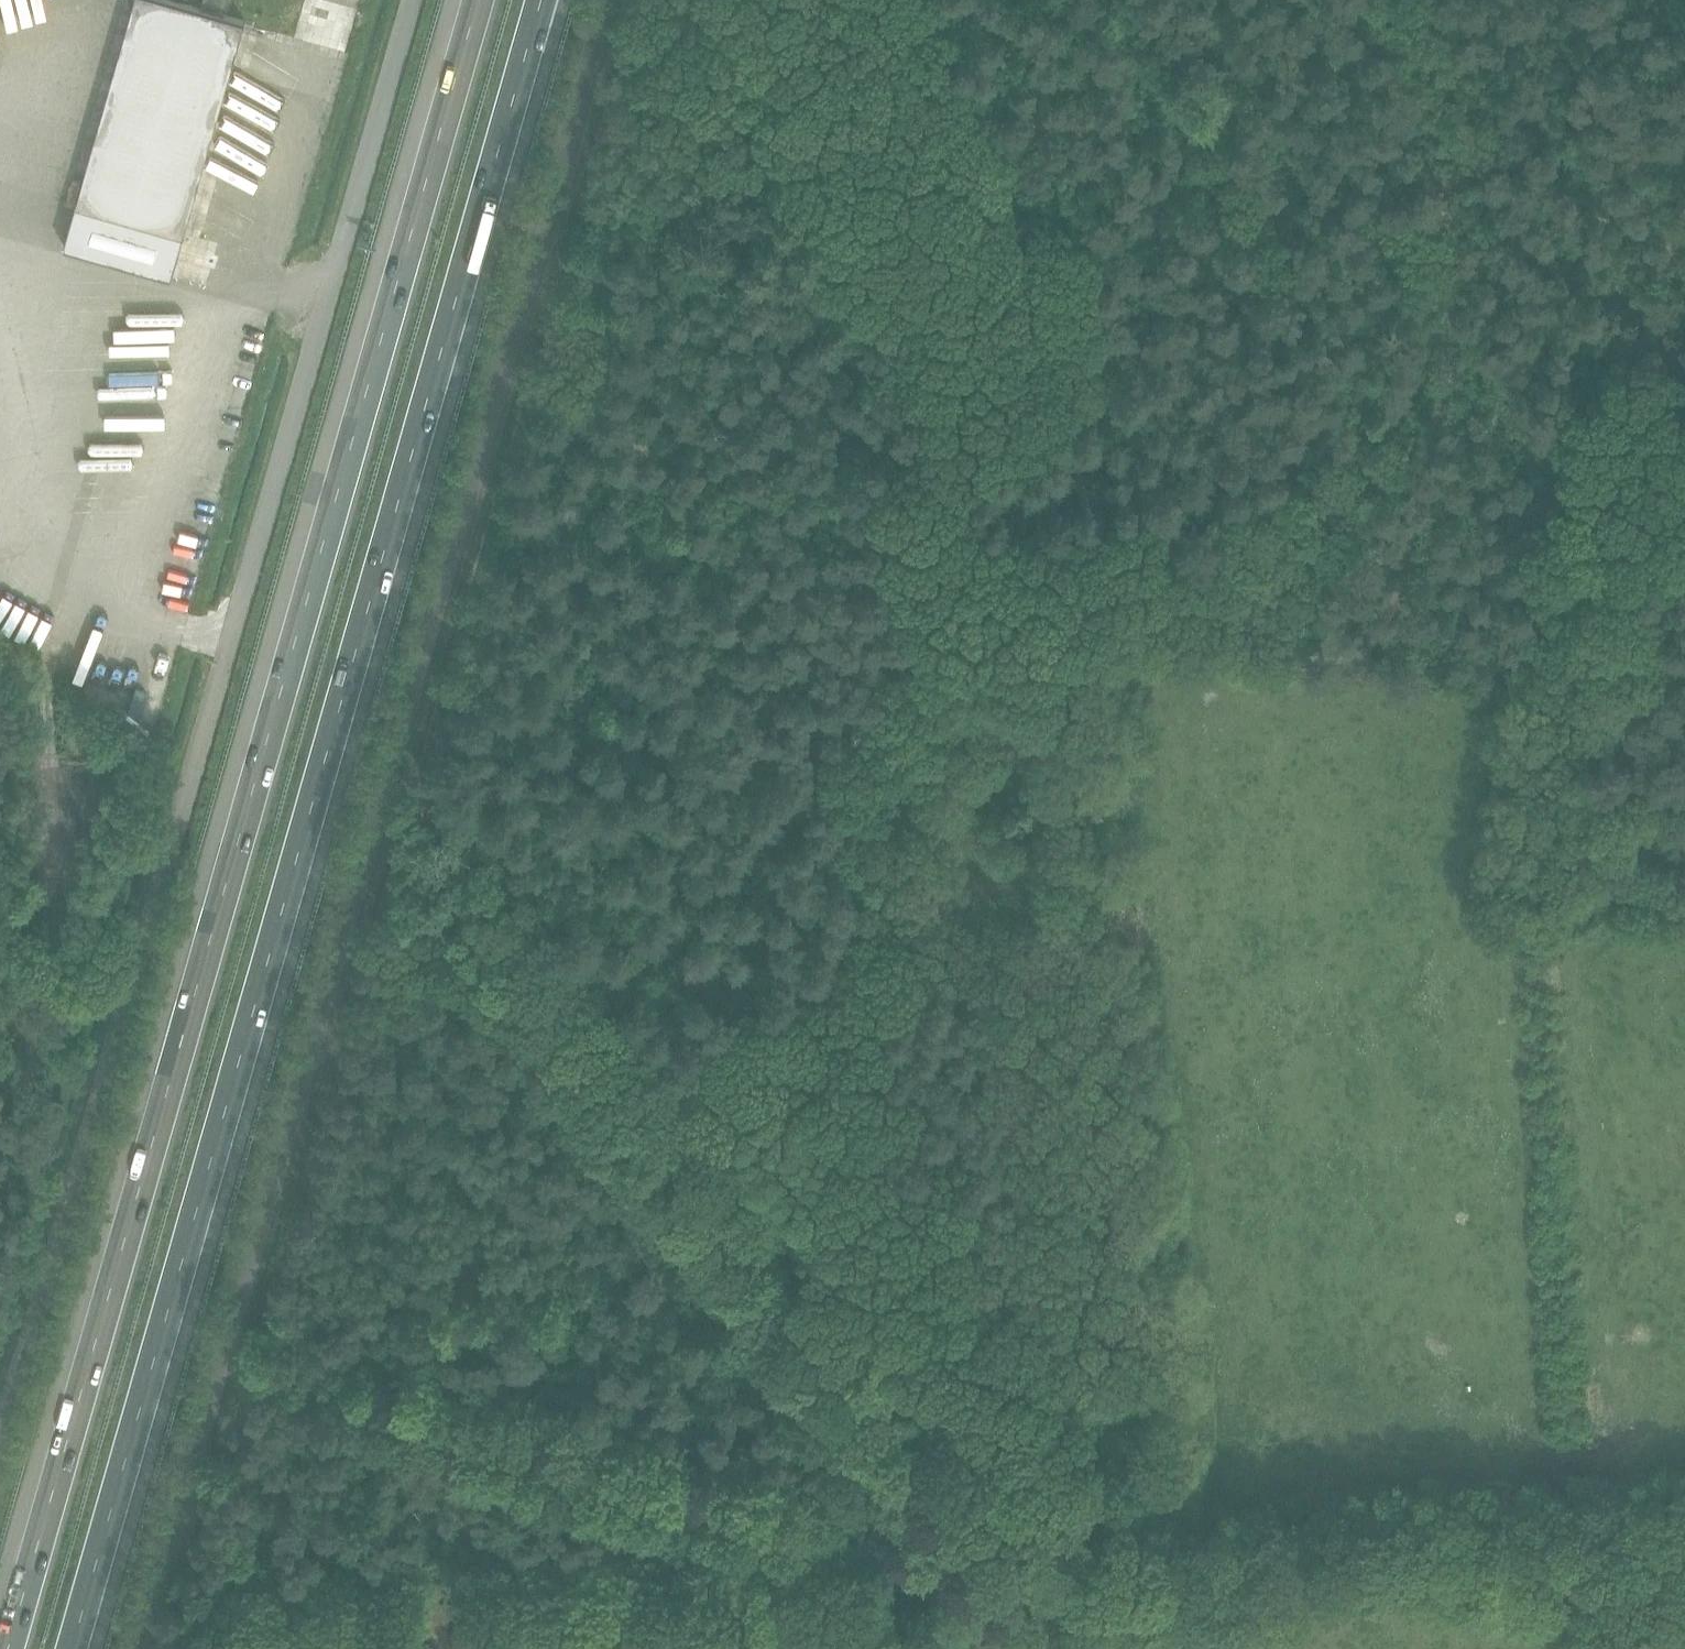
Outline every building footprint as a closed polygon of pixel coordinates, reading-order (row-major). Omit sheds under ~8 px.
[(67,247),(172,276),(184,234),(244,22),(245,22),(245,21),(223,15),(228,0),(204,0),(201,9),(169,0),(136,0),(79,205),(67,247)] [(45,601),(0,588),(0,617),(36,628),(45,601)]
